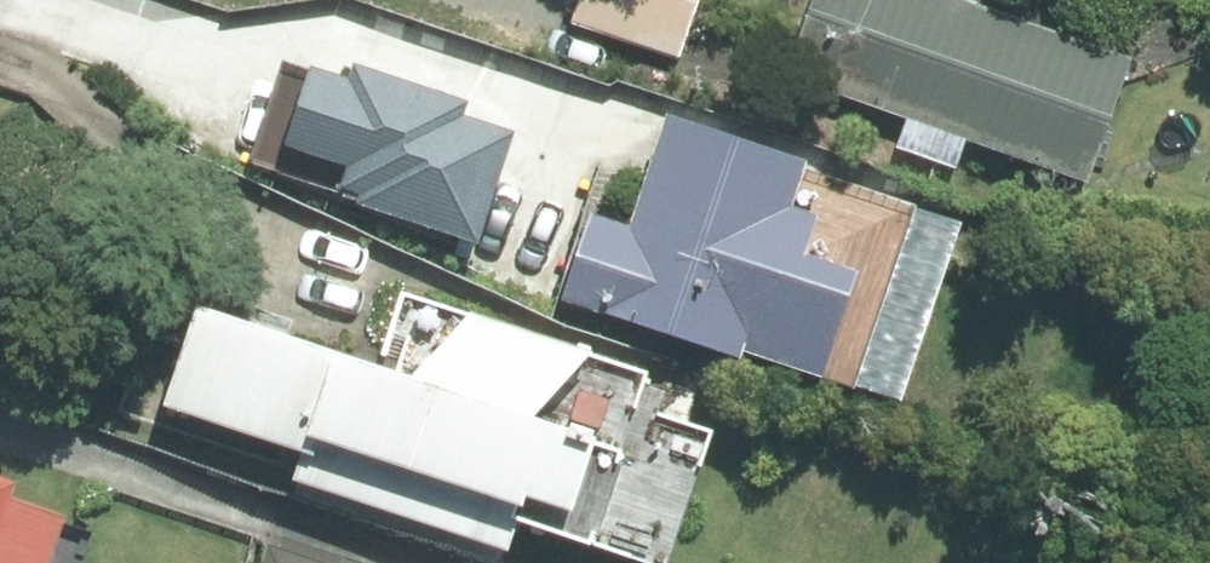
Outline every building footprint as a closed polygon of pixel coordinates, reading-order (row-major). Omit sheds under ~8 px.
[(572,22),(678,57),(697,0),(580,0),(572,22)] [(957,0),(813,0),(786,78),(905,118),(895,147),(955,167),(965,140),(1086,181),(1128,59),(957,0)] [(281,70),(251,159),(362,196),(360,203),(477,242),(514,131),(461,114),(466,100),(353,63),(349,77),(309,64),(305,78),(281,70)] [(809,159),(668,113),(630,226),(591,214),(563,300),(740,357),(742,350),(823,377),(858,271),(803,254),(816,216),(793,208),(809,159)] [(14,278),(0,273),(0,317),(14,278)] [(197,305),(164,405),(301,450),(292,478),(508,549),(516,523),(639,562),(668,562),(712,433),(635,407),(646,374),(404,294),(380,365),(197,305)] [(0,476),(0,562),(50,562),(67,515),(12,497),(18,482),(0,476)] [(269,548),(263,562),(316,562),(269,548)]
